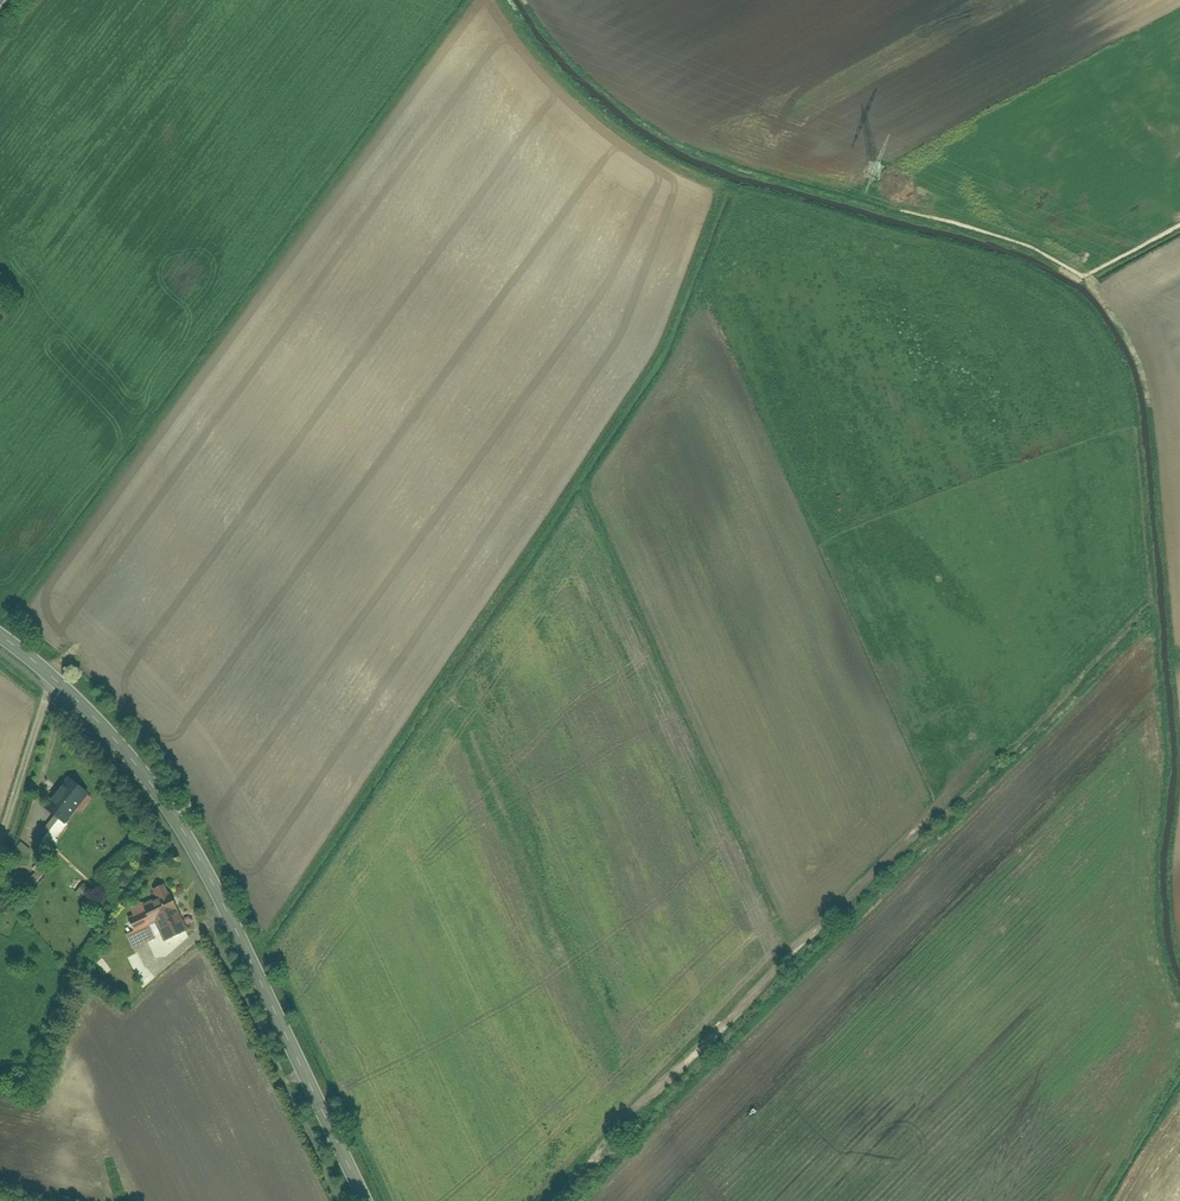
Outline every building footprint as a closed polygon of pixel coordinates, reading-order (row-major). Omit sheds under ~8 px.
[(45,806),(65,822),(89,792),(69,776),(45,806)] [(84,901),(93,892),(83,882),(73,891),(84,901)] [(137,931),(157,921),(167,942),(189,932),(167,885),(154,891),(158,899),(146,905),(144,903),(131,909),(136,918),(131,920),(137,931)] [(103,974),(110,970),(103,958),(96,962),(103,974)]
